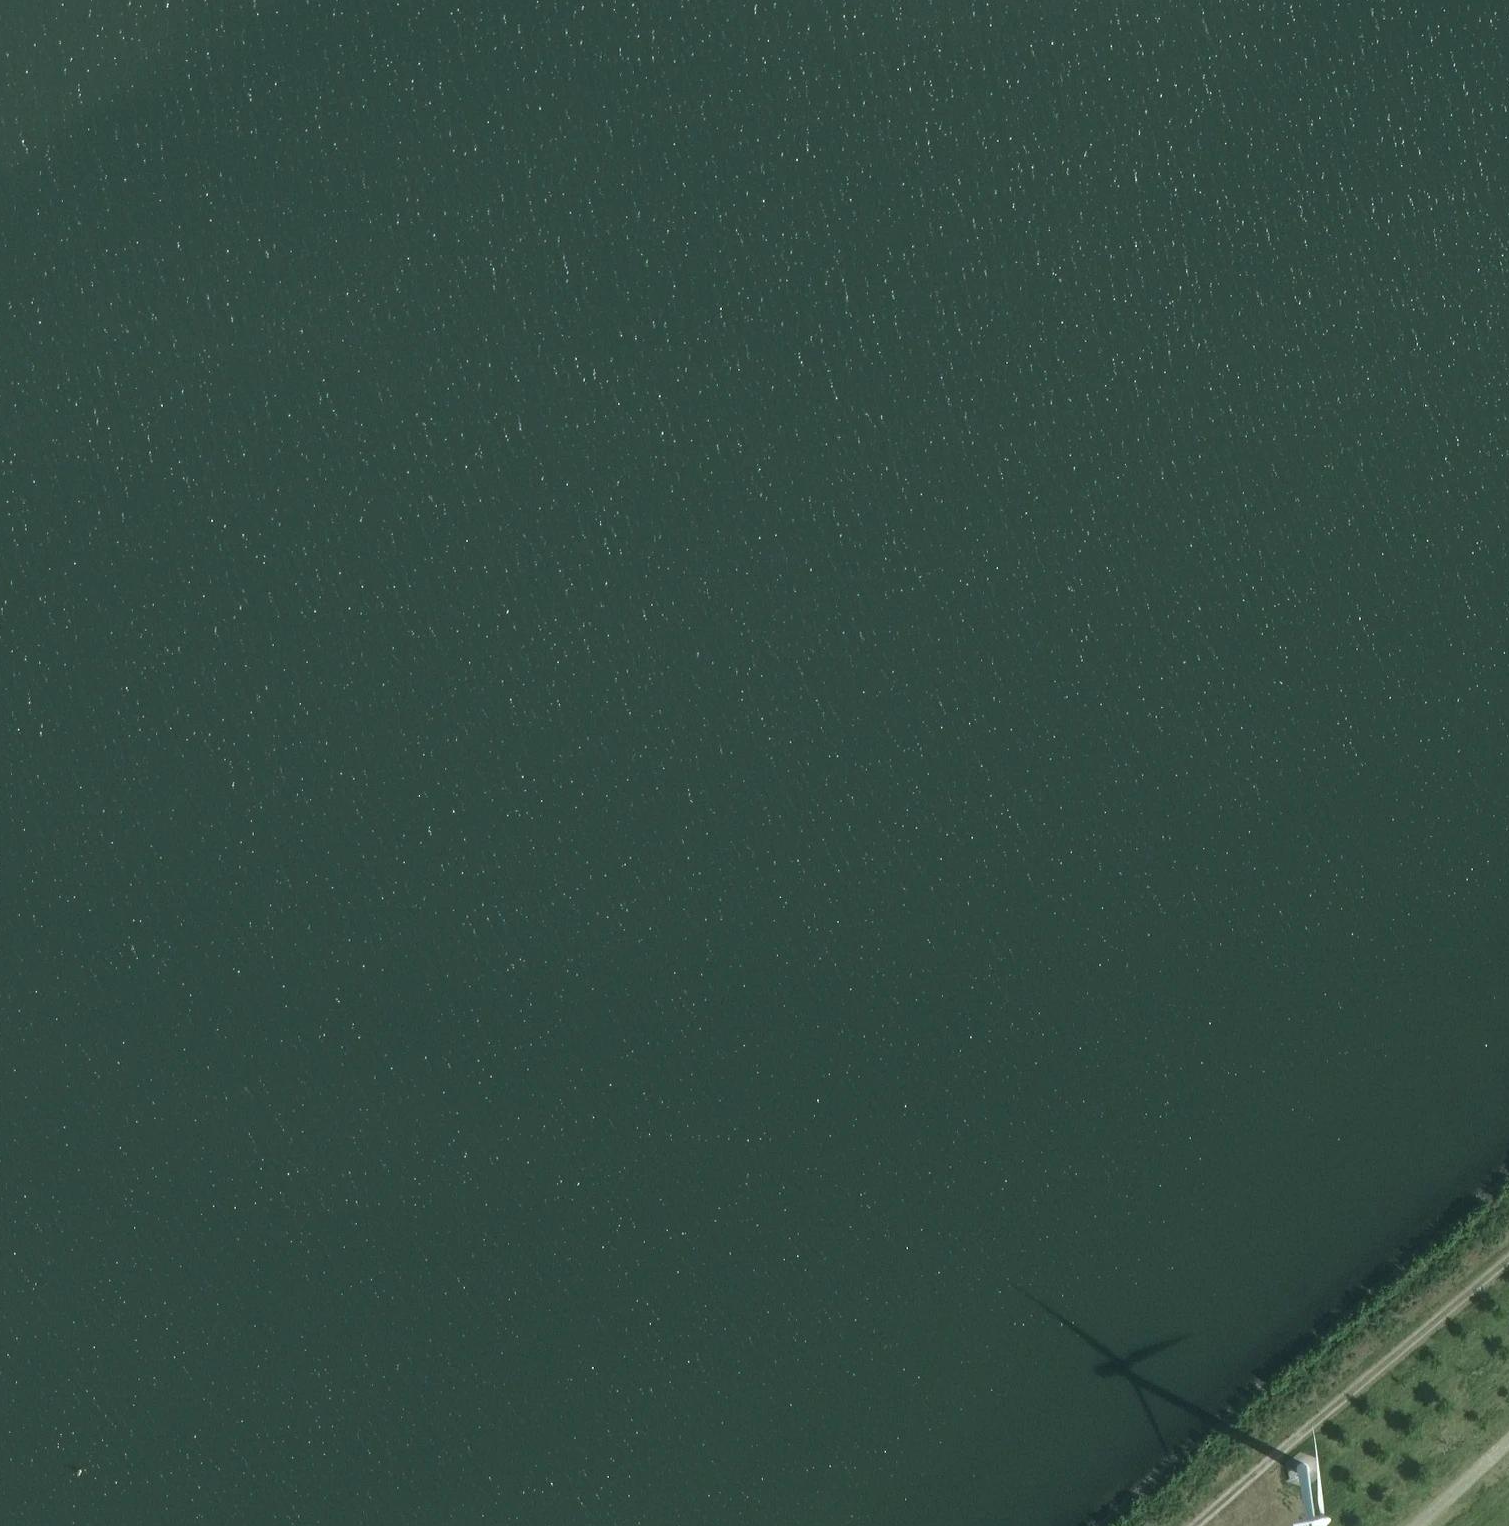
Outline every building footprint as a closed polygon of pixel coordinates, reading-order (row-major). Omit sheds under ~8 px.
[(1309,1474),(1309,1473),(1310,1472),(1310,1471),(1310,1469),(1310,1468),(1310,1466),(1309,1465),(1308,1464),(1307,1463),(1305,1463),(1304,1463),(1302,1463),(1301,1463),(1300,1464),(1298,1465),(1298,1466),(1297,1467),(1297,1469),(1297,1470),(1297,1472),(1298,1473),(1299,1474),(1300,1475),(1301,1476),(1302,1476),(1304,1476),(1305,1476),(1307,1476),(1308,1475),(1309,1474)]
